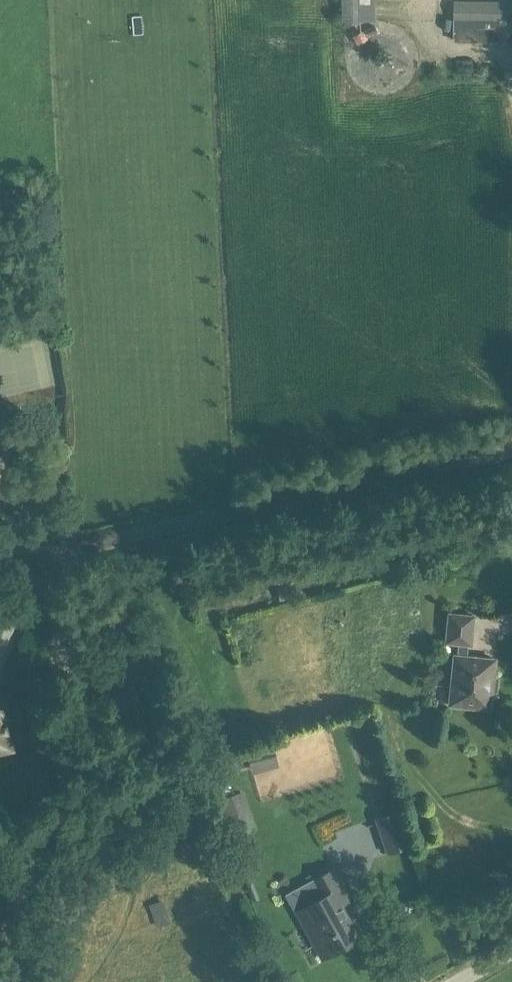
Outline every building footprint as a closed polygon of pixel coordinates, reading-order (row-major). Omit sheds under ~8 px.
[(341,20),(362,21),(362,0),(341,0),(341,20)] [(456,2),(456,44),(511,44),(511,2),(456,2)] [(470,645),(473,616),(449,613),(446,642),(459,644),(458,656),(454,655),(449,705),(490,709),(492,690),(496,690),(497,679),(493,678),(495,659),(466,656),(467,644),(470,645)] [(220,665),(233,661),(227,644),(214,649),(220,665)] [(431,696),(431,710),(444,710),(445,696),(431,696)] [(10,748),(7,737),(8,737),(3,717),(9,716),(4,697),(0,698),(0,751),(10,748)] [(257,753),(249,755),(254,774),(277,767),(270,739),(254,743),(257,753)] [(334,869),(313,880),(322,896),(296,911),(321,957),(358,937),(341,905),(350,900),(334,869)]
